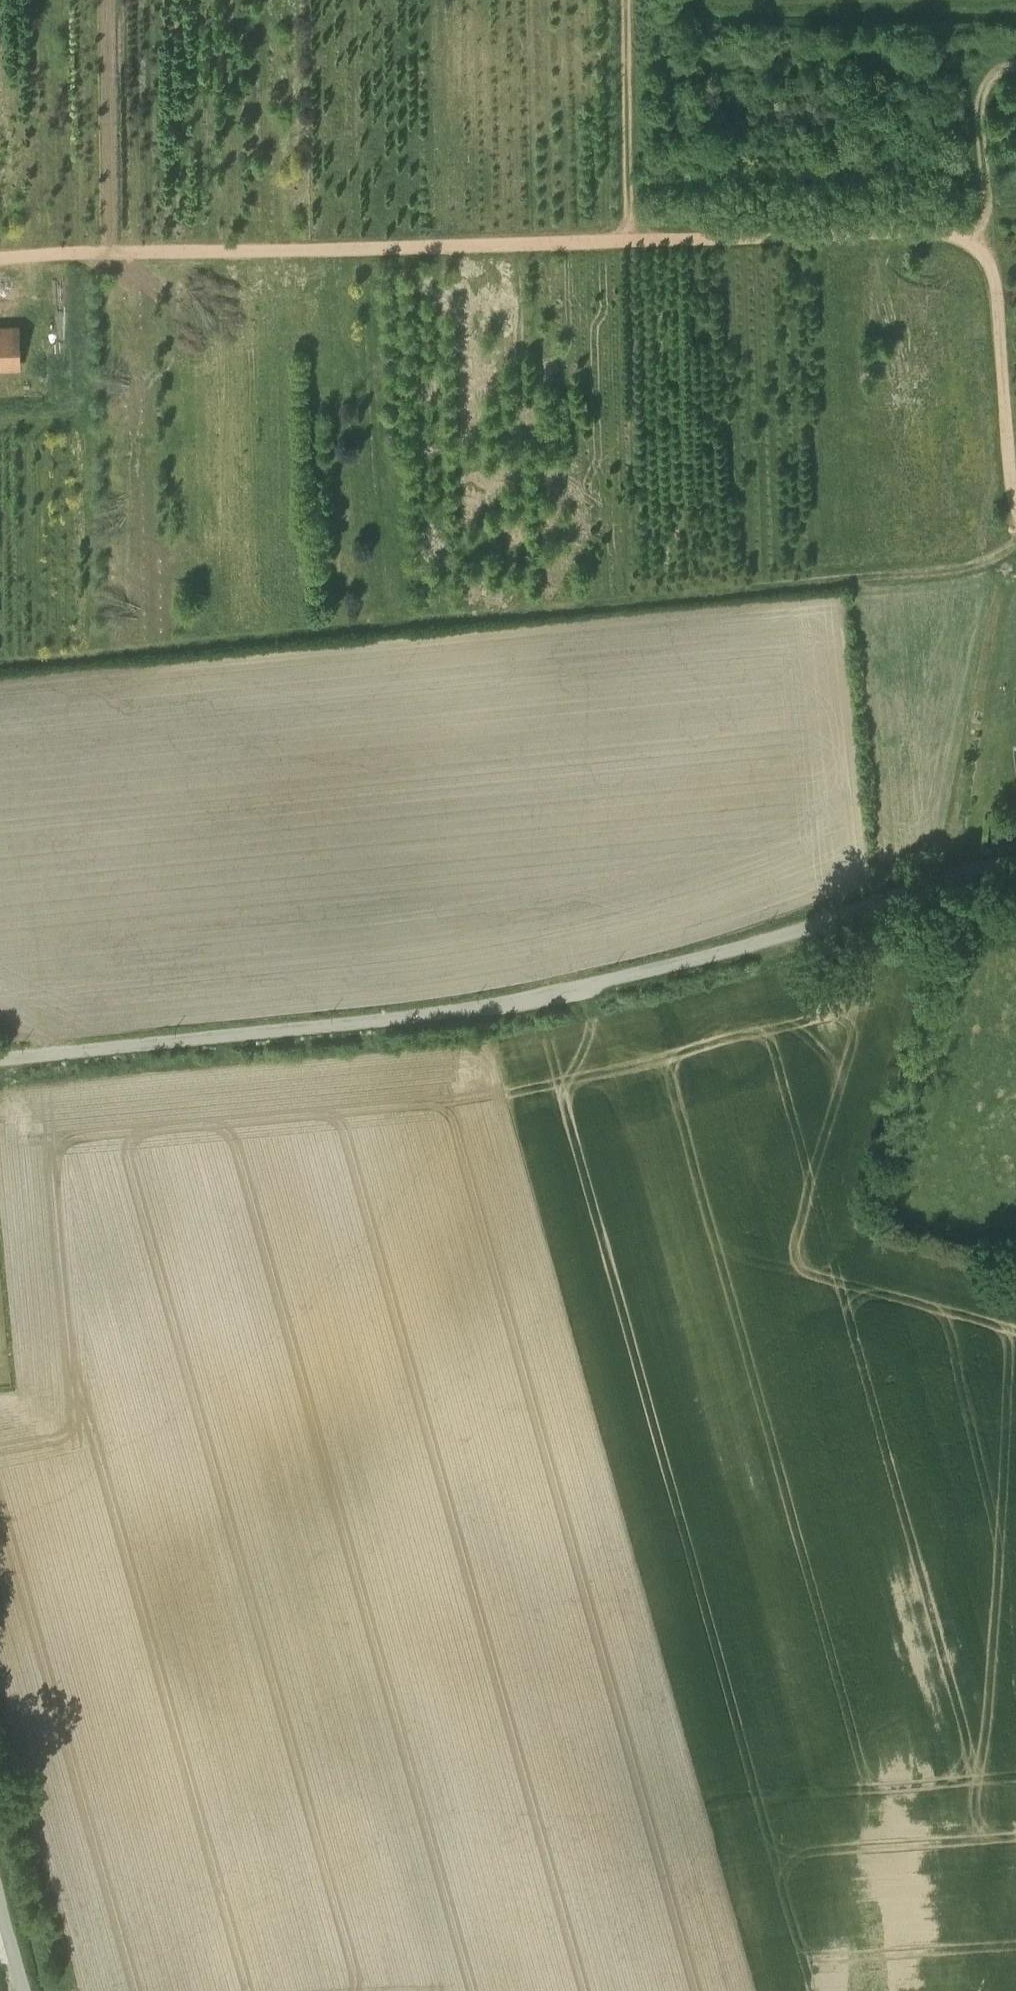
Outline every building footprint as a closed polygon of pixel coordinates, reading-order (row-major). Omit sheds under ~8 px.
[(0,325),(0,369),(21,369),(20,324),(0,325)]
